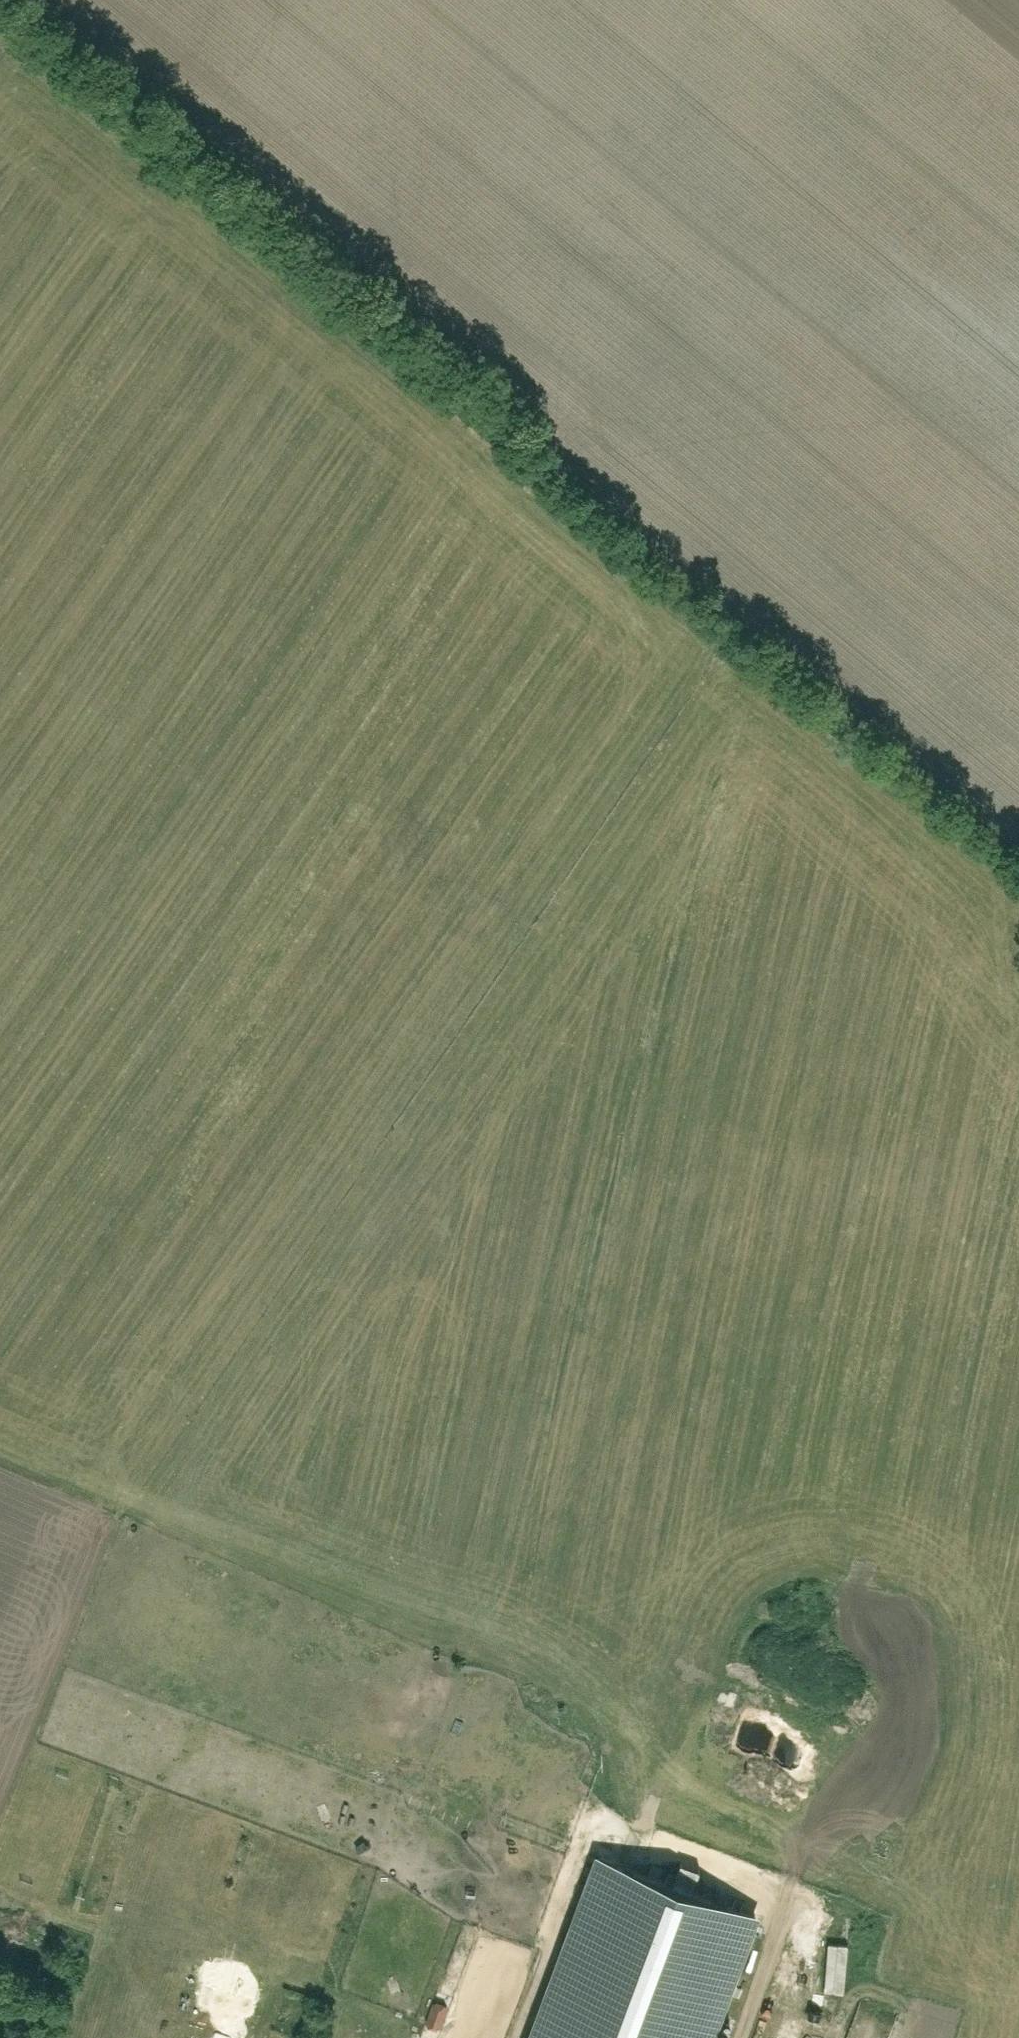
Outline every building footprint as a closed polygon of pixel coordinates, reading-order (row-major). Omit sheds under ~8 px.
[(755,1917),(600,1859),(534,2037),(710,2037),(755,1917)] [(829,1975),(828,1994),(839,1994),(840,1975),(829,1975)]
